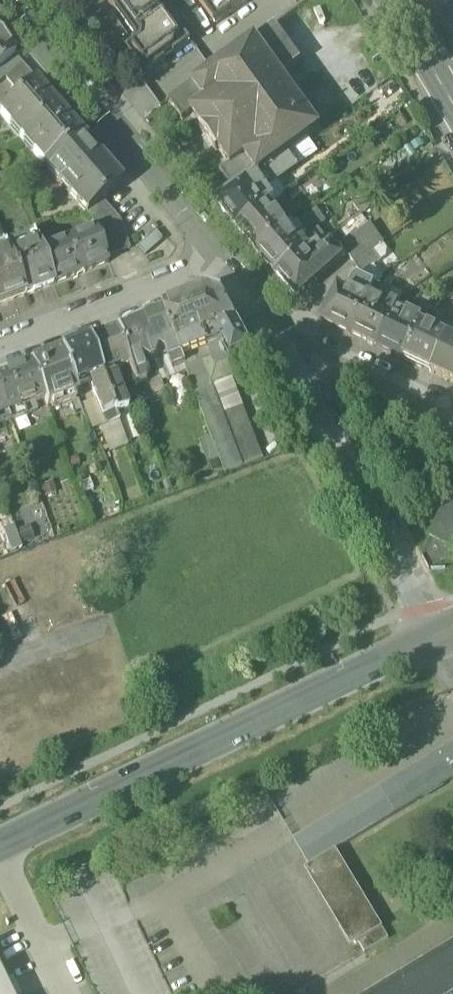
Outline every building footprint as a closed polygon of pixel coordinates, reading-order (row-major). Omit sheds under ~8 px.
[(146,78),(167,62),(165,60),(174,54),(175,56),(192,44),(160,0),(84,0),(96,17),(109,8),(115,9),(136,38),(135,44),(126,51),(146,78)] [(216,26),(249,3),(247,0),(197,0),(216,26)] [(221,174),(234,192),(258,175),(289,153),(309,138),(321,130),(282,77),(302,62),(275,26),(256,40),(170,103),(171,105),(183,122),(193,114),(204,130),(202,132),(218,153),(220,152),(231,167),(221,174)] [(14,56),(0,40),(0,69),(14,56)] [(5,79),(21,65),(14,56),(0,69),(0,73),(5,79)] [(37,82),(21,65),(5,79),(20,96),(33,84),(34,85),(37,82)] [(43,164),(49,160),(78,135),(59,114),(52,106),(34,85),(33,84),(20,96),(0,113),(0,115),(43,164)] [(121,185),(78,135),(49,160),(43,164),(87,215),(103,201),(121,185)] [(289,153),(299,166),(319,152),(309,138),(289,153)] [(289,153),(258,175),(267,189),(277,181),(299,166),(289,153)] [(275,200),(267,189),(258,175),(234,192),(217,205),(237,227),(270,203),(275,200)] [(267,189),(275,200),(285,193),(277,181),(267,189)] [(353,204),(361,215),(377,203),(369,192),(353,204)] [(95,230),(106,259),(130,250),(120,221),(103,201),(87,215),(91,219),(95,230)] [(288,228),(270,203),(237,227),(246,237),(245,237),(257,250),(288,228)] [(303,239),(308,235),(298,221),(288,228),(297,241),(302,238),(303,239)] [(341,244),(345,250),(373,230),(369,225),(341,244)] [(310,249),(303,239),(302,238),(297,241),(288,228),(257,250),(277,273),(310,249)] [(95,230),(41,251),(54,285),(108,264),(106,259),(95,230)] [(308,235),(303,239),(310,249),(318,243),(325,239),(318,230),(316,230),(308,235)] [(347,254),(354,264),(374,251),(383,245),(373,230),(345,250),(346,253),(347,254)] [(138,248),(145,257),(163,241),(156,232),(138,248)] [(8,252),(37,241),(34,233),(5,244),(8,252)] [(331,247),(334,250),(337,247),(328,236),(325,239),(318,243),(325,253),(331,247)] [(25,296),(54,285),(41,251),(37,241),(8,252),(25,296)] [(318,243),(310,249),(277,273),(298,297),(342,258),(334,250),(331,247),(325,253),(318,243)] [(384,244),(383,245),(374,251),(381,261),(386,258),(388,249),(384,244)] [(381,261),(374,251),(354,264),(362,275),(374,266),(381,261)] [(25,296),(8,252),(0,255),(0,306),(25,296)] [(362,275),(359,277),(374,284),(383,278),(374,266),(362,275)] [(353,280),(350,287),(348,291),(339,287),(322,320),(351,334),(374,284),(359,277),(358,276),(353,280)] [(388,292),(374,284),(351,334),(377,347),(394,314),(398,304),(385,298),(388,292)] [(385,298),(398,304),(399,305),(399,304),(404,294),(390,288),(388,292),(385,298)] [(185,367),(187,372),(203,365),(215,361),(210,349),(216,347),(224,344),(234,362),(251,353),(238,328),(224,301),(217,298),(210,296),(165,313),(185,367)] [(408,315),(409,315),(412,310),(399,304),(399,305),(398,304),(394,314),(406,319),(408,315)] [(165,313),(140,323),(155,363),(158,362),(162,353),(167,355),(173,372),(185,367),(165,313)] [(406,319),(394,314),(377,347),(404,360),(420,325),(422,322),(409,315),(408,315),(406,319)] [(154,364),(155,363),(140,323),(115,332),(128,367),(135,386),(149,381),(142,365),(144,360),(154,364)] [(404,360),(422,368),(438,333),(420,325),(404,360)] [(111,373),(128,367),(115,332),(88,343),(115,413),(115,415),(128,410),(114,376),(113,377),(111,373)] [(448,338),(438,333),(422,368),(431,373),(431,372),(432,373),(448,338)] [(448,338),(432,373),(452,383),(452,336),(448,338)] [(103,417),(115,413),(88,343),(60,353),(74,388),(89,383),(95,400),(102,417),(103,417)] [(223,364),(224,367),(230,364),(234,362),(224,344),(216,347),(223,364)] [(215,361),(203,365),(205,371),(223,364),(216,347),(210,349),(215,361)] [(77,396),(74,388),(60,353),(30,365),(44,400),(47,408),(77,396)] [(158,362),(155,363),(163,383),(187,373),(187,372),(185,367),(173,372),(167,355),(162,353),(158,362)] [(259,368),(251,353),(234,362),(230,364),(236,378),(259,368)] [(212,387),(233,380),(236,378),(230,364),(224,367),(223,364),(205,371),(212,387)] [(30,365),(5,375),(18,410),(23,408),(44,400),(30,365)] [(221,459),(226,474),(243,468),(212,387),(205,371),(203,365),(187,372),(187,373),(212,437),(221,459)] [(18,410),(5,375),(0,376),(0,397),(7,415),(18,410)] [(212,387),(243,468),(264,459),(233,380),(212,387)] [(7,415),(0,397),(0,426),(10,422),(7,415)] [(99,430),(107,427),(103,417),(102,417),(95,400),(81,405),(92,432),(99,430)] [(26,416),(23,408),(18,410),(7,415),(10,422),(26,416)] [(107,427),(118,422),(115,415),(115,413),(103,417),(107,427)] [(128,446),(118,422),(107,427),(99,430),(109,454),(128,446)] [(209,464),(221,459),(212,437),(200,441),(209,464)] [(451,553),(452,548),(452,493),(429,544),(451,553)] [(17,531),(15,526),(2,530),(11,554),(24,549),(22,545),(17,531)] [(17,531),(22,545),(35,540),(29,526),(17,531)] [(452,571),(452,548),(451,553),(429,544),(423,557),(430,572),(452,571)] [(436,756),(398,778),(414,804),(451,782),(452,781),(452,746),(436,756)] [(337,850),(414,804),(398,778),(294,840),(310,866),(337,850)] [(390,939),(383,929),(337,850),(310,866),(357,945),(359,943),(365,953),(390,939)] [(386,993),(384,993),(452,993),(452,953),(386,993)] [(0,973),(0,993),(10,993),(0,973)]
